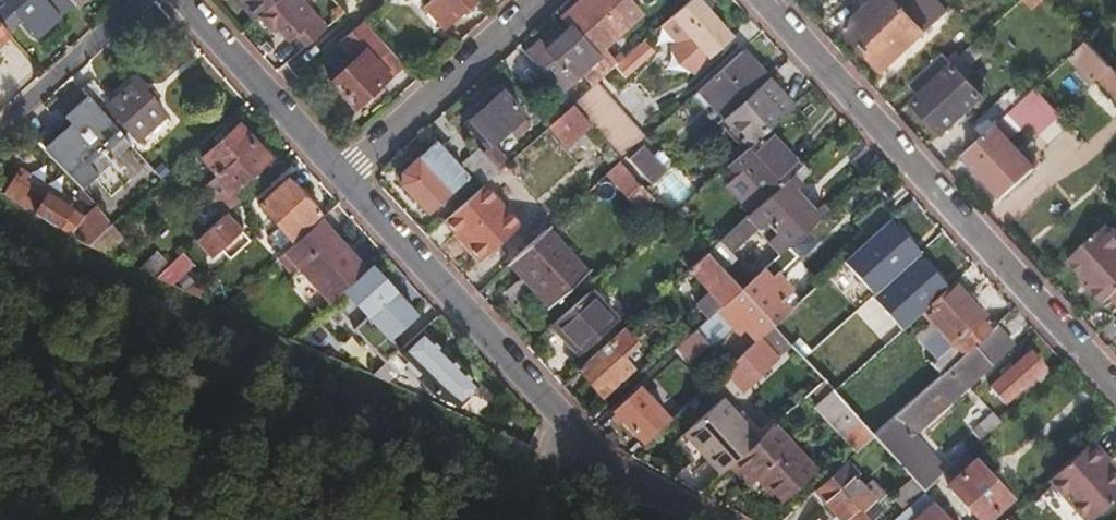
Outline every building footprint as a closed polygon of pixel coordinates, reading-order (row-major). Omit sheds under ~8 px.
[(8,28),(21,16),(37,34),(59,15),(46,0),(0,0),(0,19),(8,28)] [(63,11),(73,0),(53,0),(63,11)] [(260,15),(276,0),(247,0),(260,15)] [(262,18),(272,29),(276,26),(291,41),(298,34),(308,45),(328,27),(304,0),(279,0),(262,18)] [(427,7),(446,27),(476,0),(434,0),(427,7)] [(562,13),(571,24),(596,51),(611,68),(612,67),(613,66),(598,50),(605,44),(621,28),(623,30),(641,14),(629,0),(577,0),(562,13)] [(662,21),(701,63),(733,34),(701,0),(686,0),(666,17),(662,21)] [(867,47),(918,0),(877,0),(848,27),(867,47)] [(867,47),(888,70),(964,0),(918,0),(867,47)] [(12,32),(8,28),(0,19),(0,43),(12,32)] [(331,81),(355,108),(371,94),(376,99),(386,90),(382,85),(405,63),(368,23),(341,47),(354,61),(331,81)] [(540,38),(528,49),(533,55),(562,87),(582,69),(591,78),(586,82),(590,87),(598,80),(611,68),(596,51),(571,24),(547,47),(540,38)] [(979,37),(954,59),(956,62),(916,98),(945,129),(986,93),(961,66),(975,53),(980,58),(990,49),(979,37)] [(1090,37),(1072,53),(1095,78),(1099,75),(1115,93),(1115,66),(1090,37)] [(619,60),(617,62),(625,71),(652,46),(644,38),(624,56),(619,60)] [(619,60),(605,44),(598,50),(613,66),(615,64),(617,62),(619,60)] [(742,48),(697,88),(723,116),(767,76),(742,48)] [(909,80),(919,90),(947,65),(939,55),(909,80)] [(767,76),(723,116),(748,144),(750,141),(765,129),(784,111),(794,102),(782,90),(784,88),(771,72),(767,76)] [(89,95),(125,133),(131,128),(140,138),(168,112),(137,79),(115,98),(95,78),(83,88),(89,95)] [(623,155),(647,134),(598,80),(590,87),(575,101),(592,120),(605,134),(623,155)] [(985,133),(997,121),(1011,109),(1017,103),(1025,96),(1014,84),(975,121),(985,133)] [(1058,109),(1036,85),(1025,96),(1017,103),(1038,128),(1058,109)] [(469,118),(492,142),(523,112),(501,88),(469,118)] [(558,98),(567,108),(573,103),(575,101),(565,91),(558,98)] [(89,95),(66,115),(72,121),(45,144),(56,157),(83,185),(116,157),(114,155),(131,140),(125,133),(89,95)] [(567,108),(550,124),(568,142),(592,120),(575,101),(573,103),(567,108)] [(72,121),(66,115),(39,140),(45,144),(72,121)] [(1037,165),(997,121),(985,133),(966,150),(1007,194),(1037,165)] [(221,171),(256,140),(240,123),(205,155),(221,171)] [(724,182),(748,210),(802,162),(786,144),(782,148),(765,129),(750,141),(748,144),(727,163),(735,171),(724,182)] [(271,156),(256,140),(221,171),(218,174),(233,189),(271,156)] [(404,184),(422,205),(462,169),(436,141),(405,171),(404,184)] [(630,158),(651,182),(667,167),(645,144),(630,158)] [(463,158),(486,182),(500,170),(498,167),(487,154),(478,145),(463,158)] [(495,148),(487,154),(498,167),(506,159),(495,148)] [(621,157),(608,169),(641,206),(644,203),(661,222),(671,213),(672,213),(621,157)] [(681,182),(691,195),(716,173),(704,160),(681,182)] [(802,162),(748,210),(708,247),(725,265),(736,255),(730,248),(757,224),(763,231),(809,189),(800,179),(810,170),(802,162)] [(4,191),(27,205),(43,178),(20,164),(4,191)] [(128,181),(141,196),(156,183),(142,168),(128,181)] [(290,176),(262,202),(291,234),(319,208),(290,176)] [(27,205),(88,244),(113,221),(97,201),(89,209),(78,209),(64,201),(68,194),(43,178),(27,205)] [(484,185),(444,221),(479,259),(518,223),(484,185)] [(822,203),(809,189),(763,231),(762,232),(769,241),(771,239),(781,250),(789,242),(790,242),(810,224),(835,202),(830,195),(822,203)] [(247,233),(224,211),(198,234),(213,251),(232,235),(237,240),(247,233)] [(867,238),(843,260),(868,287),(918,241),(894,214),(892,215),(867,238)] [(367,267),(354,254),(344,242),(321,217),(279,255),(291,269),(298,263),(331,299),(347,286),(367,267)] [(1070,255),(1086,272),(1083,274),(1106,299),(1113,293),(1115,296),(1115,219),(1113,219),(1111,218),(1070,255)] [(124,234),(113,221),(88,244),(105,252),(124,234)] [(810,224),(790,242),(799,252),(819,234),(810,224)] [(545,226),(508,260),(522,275),(524,272),(551,302),(585,270),(545,226)] [(344,242),(354,254),(359,249),(349,238),(344,242)] [(755,274),(752,276),(742,285),(775,322),(792,305),(782,294),(788,290),(779,280),(783,276),(778,271),(799,252),(790,242),(789,242),(781,250),(779,251),(778,253),(764,265),(757,273),(755,274)] [(745,261),(757,273),(764,265),(778,253),(762,245),(745,261)] [(731,272),(725,265),(708,247),(689,264),(718,296),(709,305),(715,310),(720,306),(739,288),(742,285),(736,278),(733,274),(731,272)] [(160,249),(139,268),(154,275),(169,260),(160,249)] [(192,263),(180,251),(169,260),(154,275),(171,283),(192,263)] [(417,311),(372,263),(367,267),(347,286),(370,310),(357,322),(377,344),(355,364),(362,367),(373,372),(394,352),(383,340),(388,335),(390,336),(417,311)] [(739,268),(733,274),(736,278),(742,285),(752,276),(746,269),(743,273),(739,268)] [(846,268),(837,275),(857,300),(866,293),(846,268)] [(876,432),(996,324),(957,280),(926,307),(941,325),(927,337),(938,349),(897,386),(860,345),(826,376),(827,377),(837,388),(865,419),(876,432)] [(775,322),(742,285),(739,288),(720,306),(729,316),(726,318),(732,324),(734,322),(743,331),(749,326),(759,335),(775,322)] [(614,314),(589,288),(551,322),(575,349),(614,314)] [(828,325),(820,316),(802,296),(792,305),(775,322),(794,342),(814,363),(826,376),(860,345),(846,329),(821,352),(817,347),(813,350),(807,344),(828,325)] [(821,352),(846,329),(850,326),(831,306),(820,316),(828,325),(807,344),(813,350),(817,347),(821,352)] [(712,313),(679,342),(691,355),(698,349),(708,340),(705,337),(721,323),(712,313)] [(759,335),(715,375),(719,380),(730,370),(745,386),(794,342),(775,322),(759,335)] [(935,478),(946,468),(912,430),(1010,339),(996,324),(876,432),(926,486),(935,478)] [(635,341),(621,325),(575,366),(600,393),(632,364),(622,353),(635,341)] [(380,376),(389,379),(407,361),(438,391),(460,400),(478,383),(423,326),(394,352),(373,372),(380,376)] [(1039,370),(1045,377),(1054,370),(1034,347),(993,384),(1007,399),(1039,370)] [(670,359),(651,382),(681,408),(700,385),(670,359)] [(823,400),(837,388),(827,377),(826,376),(812,389),(823,400)] [(615,408),(644,440),(669,417),(650,395),(654,392),(649,386),(644,391),(642,387),(635,389),(615,408)] [(837,388),(823,400),(815,407),(855,451),(876,432),(865,419),(837,388)] [(732,461),(760,435),(721,393),(684,427),(708,455),(703,459),(717,474),(732,461)] [(976,430),(982,436),(1002,417),(996,410),(976,430)] [(760,435),(732,461),(751,481),(760,474),(782,499),(818,466),(776,421),(760,435)] [(1109,464),(1106,467),(1099,459),(1106,453),(1092,437),(1049,475),(1086,517),(1115,491),(1115,472),(1109,464)] [(525,454),(529,442),(519,438),(514,450),(525,454)] [(949,465),(957,473),(978,454),(970,446),(949,465)] [(1106,467),(1109,464),(1113,461),(1106,453),(1099,459),(1106,467)] [(1014,493),(978,454),(957,473),(950,480),(986,519),(1014,493)] [(849,457),(817,486),(840,511),(843,510),(853,519),(863,519),(880,503),(876,497),(882,491),(869,476),(863,483),(855,475),(861,470),(849,457)] [(926,486),(947,510),(957,502),(935,478),(926,486)] [(907,503),(916,495),(905,482),(896,491),(907,503)] [(926,486),(916,495),(907,503),(888,519),(957,519),(955,518),(947,510),(926,486)] [(1006,515),(1010,519),(1041,519),(1028,505),(1017,516),(1012,510),(1006,515)] [(955,518),(957,519),(969,519),(961,512),(955,518)]
